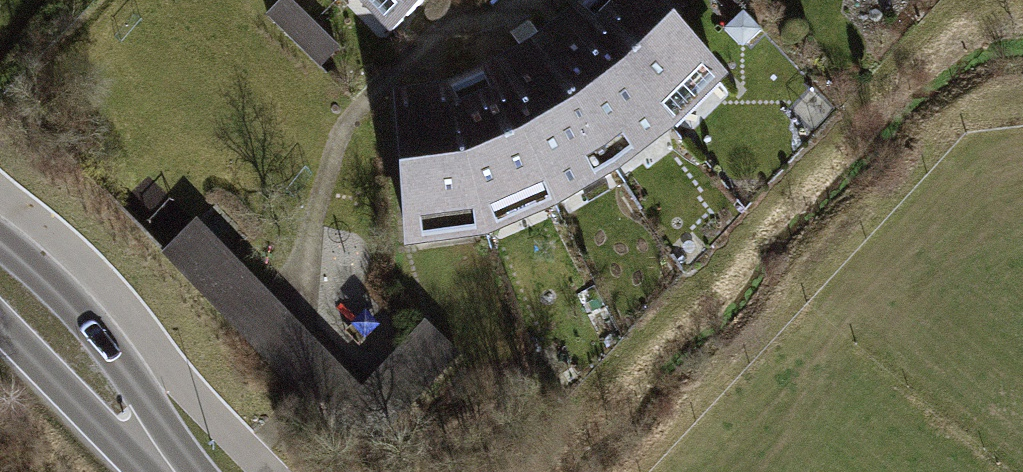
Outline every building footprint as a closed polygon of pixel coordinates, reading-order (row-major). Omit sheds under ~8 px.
[(262,19),(319,73),(339,52),(285,0),(281,0),(262,19)] [(395,41),(435,0),(353,0),(395,41)] [(706,117),(600,0),(595,0),(588,7),(577,19),(677,142),(706,117)] [(645,0),(600,0),(706,117),(733,89),(645,0)] [(627,182),(677,142),(577,19),(556,34),(539,45),(627,182)] [(569,216),(627,182),(539,45),(531,50),(497,73),(569,216)] [(489,246),(569,216),(497,73),(485,78),(447,94),(489,246)] [(407,256),(489,246),(447,94),(434,96),(397,101),(407,256)] [(366,394),(205,237),(165,278),(361,470),(466,363),(430,329),(366,394)]
